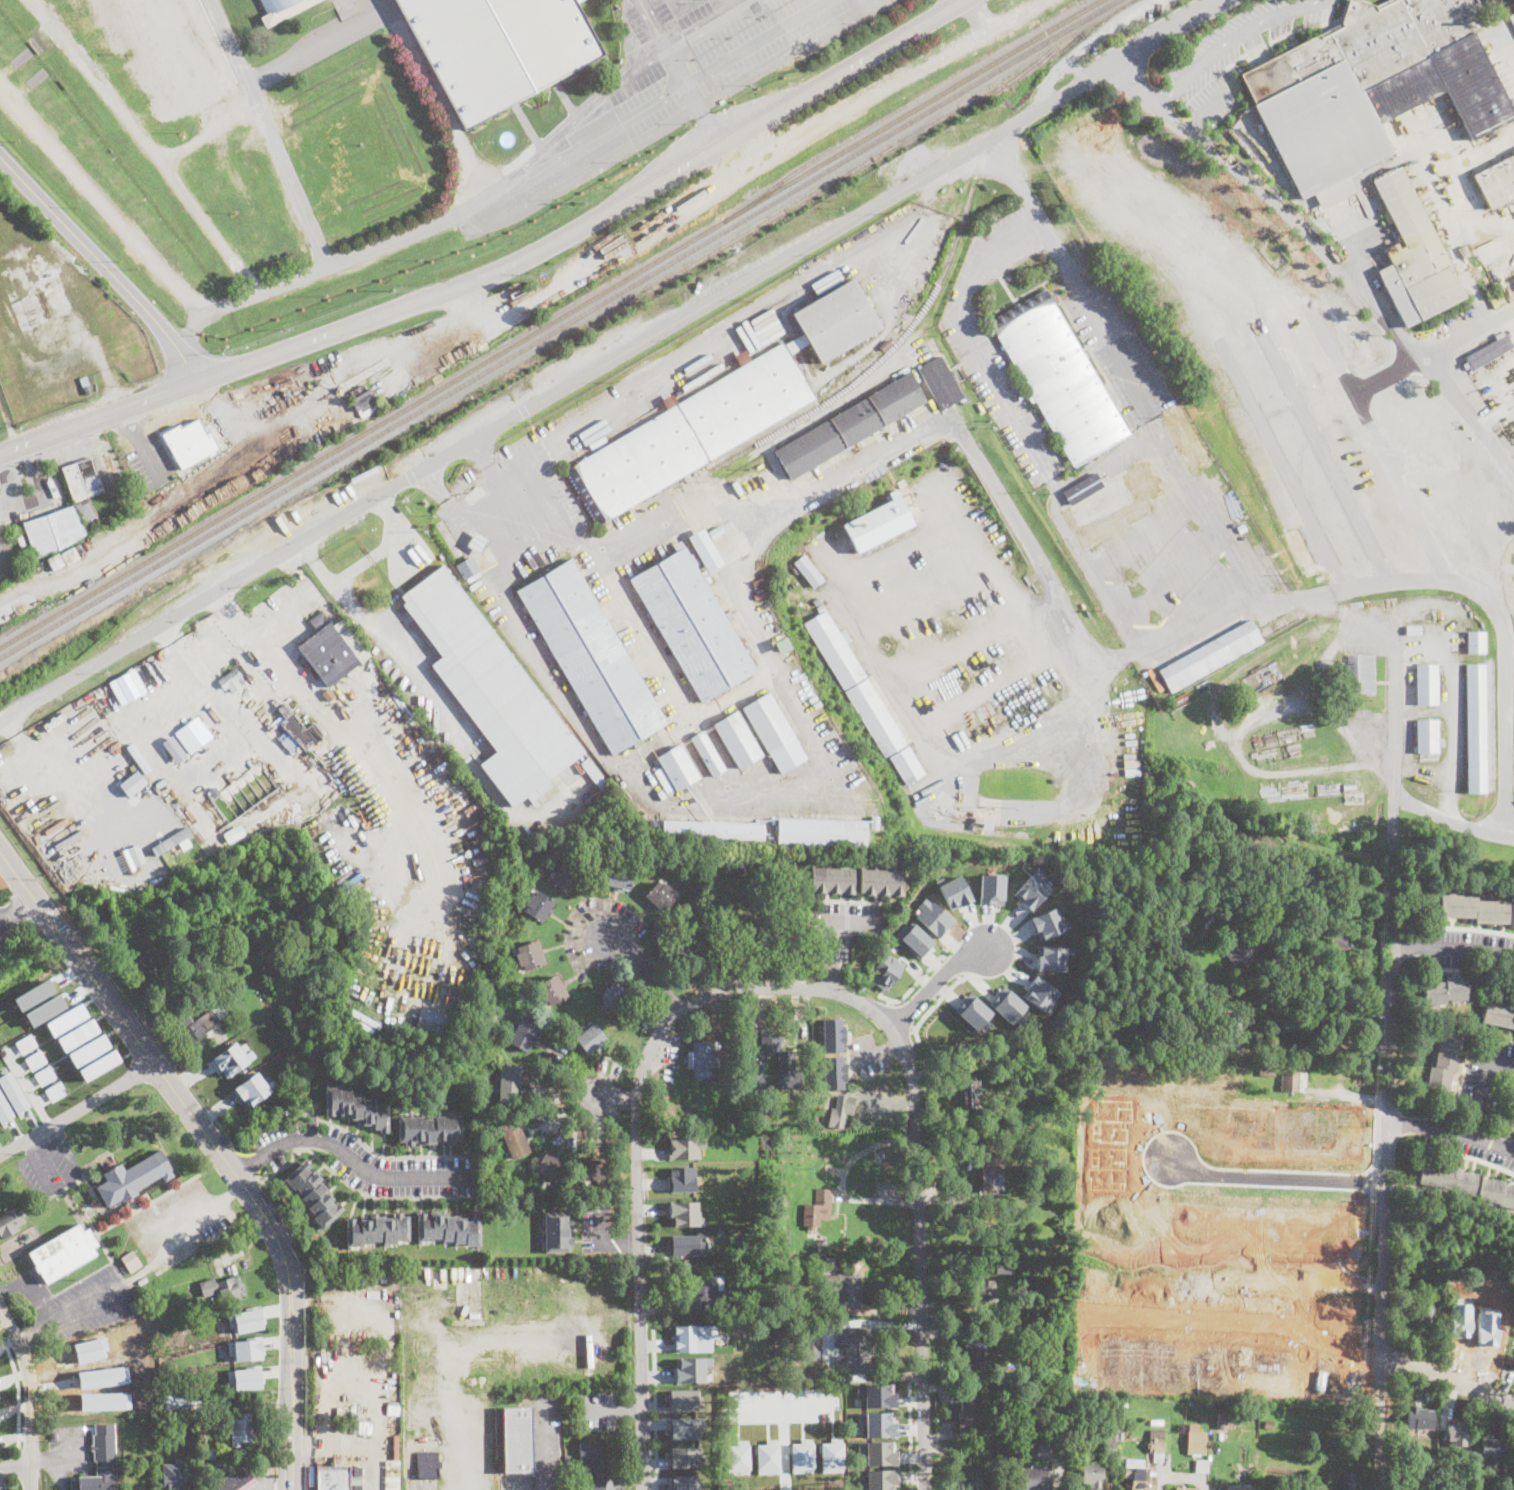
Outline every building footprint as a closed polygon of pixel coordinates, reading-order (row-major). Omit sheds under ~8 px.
[(268,14),(261,0),(319,0),(266,27),(262,18),(268,14)] [(465,131),(394,0),(574,0),(604,55),(466,130),(465,131)] [(1474,33),(1513,114),(1513,119),(1471,141),(1446,90),(1378,125),(1392,153),(1360,170),(1362,172),(1351,178),(1357,191),(1322,209),(1313,193),(1302,200),(1253,105),(1255,104),(1240,74),(1341,23),(1348,0),(1359,0),(1375,5),(1376,7),(1390,0),(1471,0),(1485,28),(1474,33)] [(1512,155),(1513,159),(1513,197),(1490,209),(1473,175),(1512,155)] [(1401,167),(1451,264),(1449,265),(1466,297),(1413,325),(1404,307),(1412,303),(1385,249),(1397,243),(1400,249),(1405,246),(1372,182),(1401,167)] [(1470,255),(1463,259),(1458,249),(1465,245),(1470,255)] [(880,328),(820,363),(792,314),(852,279),(880,328)] [(1045,289),(1082,351),(1084,350),(1099,376),(1096,377),(1129,434),(1073,467),(989,322),(1045,289)] [(939,351),(935,354),(923,332),(928,329),(939,351)] [(1472,371),(1465,358),(1506,334),(1513,347),(1472,371)] [(783,342),(815,398),(691,470),(699,485),(693,489),(684,474),(598,524),(566,469),(668,410),(662,400),(673,394),(678,404),(741,367),(734,356),(745,350),(752,361),(783,342)] [(967,398),(943,411),(920,370),(943,357),(967,398)] [(792,480),(775,451),(909,372),(926,401),(792,480)] [(86,374),(93,392),(87,394),(84,387),(83,388),(79,377),(86,374)] [(364,385),(367,389),(370,388),(377,400),(358,411),(351,400),(354,398),(351,392),(364,385)] [(198,417),(207,431),(210,429),(220,446),(182,469),(161,433),(179,423),(181,427),(198,417)] [(103,528),(90,533),(76,505),(63,468),(92,457),(104,492),(87,497),(103,528)] [(1156,482),(1160,488),(1150,494),(1146,487),(1145,488),(1133,468),(1145,461),(1157,482),(1156,482)] [(1150,510),(1084,549),(1062,510),(1128,471),(1150,510)] [(907,484),(900,488),(897,482),(903,478),(907,484)] [(914,525),(857,554),(843,525),(892,500),(889,493),(896,489),(914,525)] [(59,550),(36,558),(23,522),(72,505),(88,533),(59,550)] [(1299,527),(1303,535),(1308,532),(1311,538),(1306,541),(1322,569),(1307,578),(1283,536),(1299,527)] [(723,563),(709,572),(689,538),(703,529),(723,563)] [(80,558),(67,565),(60,554),(74,547),(80,558)] [(755,669),(700,702),(629,579),(685,547),(755,669)] [(494,565),(487,569),(476,552),(483,548),(494,565)] [(64,564),(53,569),(47,557),(58,552),(64,564)] [(824,579),(813,587),(793,561),(804,553),(824,579)] [(465,580),(456,565),(473,556),(481,571),(465,580)] [(666,722),(610,755),(515,592),(571,559),(666,722)] [(556,791),(535,808),(526,795),(510,807),(479,765),(496,752),(431,665),(442,657),(402,605),(405,603),(400,596),(443,564),(584,751),(547,779),(556,791)] [(1468,616),(1455,617),(1455,608),(1467,609),(1468,616)] [(826,611),(838,632),(844,629),(850,640),(845,643),(865,676),(842,690),(803,624),(826,611)] [(332,627),(342,619),(370,655),(329,687),(298,647),(318,631),(310,621),(322,613),(332,627)] [(1268,624),(1260,628),(1257,621),(1264,617),(1268,624)] [(1262,641),(1171,692),(1159,670),(1250,620),(1262,641)] [(1406,635),(1406,626),(1420,625),(1420,635),(1406,635)] [(1468,653),(1467,632),(1484,632),(1484,653),(1468,653)] [(790,648),(779,654),(773,643),(784,637),(790,648)] [(1347,692),(1347,655),(1373,655),(1374,692),(1347,692)] [(1486,792),(1467,793),(1466,664),(1485,664),(1486,792)] [(1437,704),(1417,704),(1417,665),(1437,665),(1437,704)] [(237,680),(243,688),(248,684),(251,688),(240,698),(230,685),(225,689),(218,681),(235,668),(241,677),(237,680)] [(1157,694),(1145,671),(1151,668),(1162,691),(1157,694)] [(145,693),(136,669),(109,680),(119,704),(145,693)] [(906,744),(884,757),(845,692),(867,679),(906,744)] [(329,702),(322,693),(328,688),(335,697),(329,702)] [(794,737),(768,752),(742,708),(769,693),(794,737)] [(307,730),(315,722),(326,734),(314,745),(313,744),(306,751),(281,723),(285,719),(278,711),(286,703),(307,730)] [(988,718),(982,721),(975,709),(982,706),(988,718)] [(762,756),(739,769),(714,725),(737,711),(762,756)] [(175,729),(189,752),(213,738),(199,715),(175,729)] [(1438,752),(1418,753),(1417,719),(1438,719),(1438,752)] [(726,770),(713,777),(690,738),(703,731),(726,770)] [(161,741),(177,763),(186,756),(171,734),(161,741)] [(700,776),(677,791),(657,758),(680,743),(700,776)] [(924,775),(907,785),(891,756),(908,746),(924,775)] [(609,786),(602,791),(582,763),(589,758),(609,786)] [(673,788),(667,792),(654,770),(661,766),(673,788)] [(220,792),(214,797),(208,790),(215,785),(220,792)] [(991,829),(982,829),(983,815),(992,816),(991,829)] [(866,848),(778,844),(779,818),(867,823),(866,848)] [(764,824),(764,843),(663,839),(664,820),(764,824)] [(1330,826),(1329,833),(1316,830),(1318,823),(1330,826)] [(191,834),(186,825),(152,846),(157,854),(178,841),(183,849),(190,845),(185,837),(191,834)] [(1033,829),(1032,836),(1018,835),(1018,827),(1033,829)] [(1056,844),(1050,843),(1051,828),(1058,829),(1056,844)] [(743,862),(743,873),(724,872),(724,861),(743,862)] [(570,862),(584,878),(566,894),(552,879),(557,875),(554,872),(564,863),(566,866),(570,862)] [(628,865),(628,869),(634,871),(630,890),(606,885),(610,865),(615,866),(616,863),(628,865)] [(854,889),(854,893),(843,892),(843,890),(840,890),(840,892),(829,892),(829,890),(826,890),(826,892),(815,891),(815,889),(811,889),(811,866),(854,868),(853,889),(854,889)] [(1049,889),(1031,910),(1020,901),(1021,900),(1014,894),(1016,892),(1015,891),(1037,867),(1042,872),(1037,878),(1049,889)] [(903,891),(903,895),(892,894),(892,892),(888,892),(888,894),(878,894),(878,892),(875,892),(875,894),(863,893),(863,891),(859,891),(860,868),(903,870),(902,891),(903,891)] [(1004,874),(1003,904),(980,903),(981,873),(1004,874)] [(960,874),(973,899),(961,906),(960,905),(951,909),(936,880),(943,877),(945,881),(960,874)] [(658,881),(662,885),(665,883),(674,891),(671,894),(675,897),(662,912),(644,896),(658,881)] [(537,891),(554,902),(540,922),(525,911),(528,907),(524,904),(531,894),(534,896),(537,891)] [(1478,900),(1513,901),(1513,924),(1476,923),(1476,918),(1441,917),(1441,895),(1478,895),(1478,900)] [(916,915),(940,938),(955,920),(931,899),(930,901),(925,896),(917,904),(922,909),(916,915)] [(798,915),(788,914),(789,900),(799,901),(798,915)] [(1055,906),(1062,921),(1067,919),(1070,925),(1043,938),(1042,937),(1041,938),(1030,918),(1055,906)] [(1189,929),(1173,921),(1177,914),(1193,921),(1189,929)] [(896,932),(905,923),(907,925),(911,921),(936,941),(922,956),(896,932)] [(1208,927),(1201,939),(1194,935),(1200,923),(1208,927)] [(773,944),(773,952),(760,952),(760,954),(755,954),(755,951),(748,951),(750,926),(769,928),(768,944),(773,944)] [(1363,940),(1354,960),(1328,948),(1337,928),(1363,940)] [(544,964),(525,971),(523,965),(520,966),(515,954),(519,953),(517,948),(535,941),(544,964)] [(1239,941),(1242,944),(1245,941),(1251,947),(1254,943),(1259,948),(1244,965),(1242,962),(1238,966),(1226,955),(1239,941)] [(1065,946),(1065,947),(1073,947),(1073,955),(1067,954),(1066,960),(1065,960),(1064,970),(1036,969),(1038,946),(1041,946),(1041,945),(1065,946)] [(886,991),(872,981),(875,977),(871,974),(886,951),(905,964),(897,977),(886,991)] [(567,995),(550,1005),(547,1001),(544,1002),(538,991),(541,990),(538,984),(556,974),(567,995)] [(1035,975),(1051,986),(1052,984),(1055,986),(1054,988),(1058,991),(1045,1011),(1022,995),(1035,975)] [(13,998),(21,1011),(55,990),(48,977),(13,998)] [(1467,979),(1466,1004),(1439,1003),(1439,1007),(1424,1007),(1425,981),(1440,982),(1440,978),(1467,979)] [(611,984),(629,993),(619,1014),(602,1006),(605,1000),(600,998),(606,987),(609,988),(611,984)] [(1008,990),(1025,1006),(1011,1022),(990,1003),(999,993),(1002,996),(1008,990)] [(970,991),(953,1010),(975,1029),(992,1011),(970,991)] [(32,1026),(67,1006),(58,992),(24,1013),(32,1026)] [(1487,1000),(1513,1006),(1513,1028),(1482,1022),(1487,1000)] [(88,1015),(53,1036),(45,1023),(80,1002),(88,1015)] [(228,1012),(220,1018),(211,1008),(220,1002),(228,1012)] [(416,1026),(441,1032),(446,1013),(421,1006),(416,1026)] [(209,1009),(219,1023),(188,1045),(180,1033),(177,1035),(174,1031),(177,1029),(170,1020),(179,1014),(181,1017),(187,1013),(193,1021),(209,1009)] [(497,1015),(494,1020),(487,1016),(489,1011),(497,1015)] [(64,1052),(56,1038),(91,1017),(99,1030),(64,1052)] [(841,1017),(841,1025),(844,1025),(844,1028),(846,1028),(846,1030),(846,1039),(844,1039),(844,1043),(842,1043),(842,1050),(823,1051),(822,1018),(841,1017)] [(538,1027),(524,1051),(509,1042),(522,1018),(538,1027)] [(1238,1044),(1245,1026),(1234,1021),(1227,1040),(1238,1044)] [(587,1054),(575,1038),(594,1023),(607,1039),(587,1054)] [(76,1067),(67,1053),(103,1032),(111,1046),(76,1067)] [(1456,1072),(1452,1071),(1448,1094),(1426,1091),(1430,1067),(1434,1067),(1440,1032),(1462,1035),(1456,1072)] [(15,1041),(22,1054),(37,1045),(30,1033),(15,1041)] [(781,1034),(781,1051),(795,1051),(795,1072),(800,1072),(800,1088),(779,1089),(778,1052),(771,1052),(771,1056),(763,1056),(764,1089),(741,1089),(741,1073),(746,1073),(746,1051),(762,1051),(761,1034),(781,1034)] [(235,1041),(241,1049),(242,1048),(246,1053),(251,1049),(255,1055),(228,1076),(222,1068),(220,1069),(212,1058),(235,1041)] [(713,1078),(693,1078),(693,1042),(713,1042),(713,1078)] [(121,1059),(85,1080),(78,1069),(114,1048),(121,1059)] [(47,1061),(32,1070),(25,1058),(39,1049),(47,1061)] [(821,1055),(822,1088),(841,1087),(841,1080),(844,1080),(843,1061),(840,1061),(840,1054),(821,1055)] [(41,1086),(34,1073),(49,1064),(56,1076),(41,1086)] [(519,1105),(499,1104),(500,1065),(521,1066),(519,1105)] [(1275,1066),(1275,1076),(1260,1076),(1261,1065),(1275,1066)] [(18,1113),(30,1105),(10,1070),(0,1075),(0,1084),(18,1113)] [(230,1087),(238,1099),(241,1097),(247,1104),(269,1089),(277,1084),(271,1078),(264,1083),(253,1070),(230,1087)] [(1299,1091),(1282,1090),(1283,1070),(1300,1071),(1299,1091)] [(980,1073),(980,1089),(986,1089),(986,1100),(980,1100),(980,1107),(963,1107),(963,1073),(980,1073)] [(696,1079),(696,1088),(701,1088),(701,1099),(698,1099),(698,1108),(681,1108),(681,1099),(678,1099),(678,1089),(681,1089),(681,1080),(696,1079)] [(67,1092),(51,1101),(44,1089),(60,1080),(67,1092)] [(340,1086),(340,1089),(351,1088),(352,1093),(363,1093),(363,1098),(374,1098),(374,1104),(388,1103),(388,1131),(380,1131),(380,1128),(368,1128),(368,1124),(357,1124),(357,1118),(345,1118),(345,1114),(340,1114),(340,1111),(334,1111),(334,1114),(326,1114),(326,1086),(340,1086)] [(1,1123),(14,1115),(0,1091),(0,1121),(1,1123)] [(857,1097),(852,1115),(845,1114),(841,1129),(830,1126),(833,1112),(838,1113),(844,1093),(857,1097)] [(461,1140),(454,1140),(454,1143),(441,1144),(441,1140),(436,1140),(436,1146),(429,1146),(429,1144),(418,1144),(418,1141),(413,1141),(413,1144),(405,1145),(405,1140),(399,1140),(398,1116),(424,1115),(424,1118),(435,1118),(435,1116),(460,1115),(461,1140)] [(512,1159),(499,1126),(516,1119),(530,1151),(512,1159)] [(699,1135),(699,1137),(705,1137),(705,1146),(699,1147),(699,1158),(668,1159),(667,1149),(669,1149),(668,1135),(699,1135)] [(171,1170),(174,1176),(165,1182),(162,1176),(136,1190),(138,1194),(123,1203),(121,1200),(108,1207),(96,1187),(107,1181),(103,1174),(121,1163),(124,1170),(160,1149),(172,1169),(171,1170)] [(982,1190),(981,1150),(1002,1150),(1003,1189),(982,1190)] [(565,1165),(555,1181),(536,1169),(545,1153),(565,1165)] [(308,1167),(311,1171),(313,1168),(322,1178),(320,1179),(328,1188),(326,1189),(334,1198),(332,1200),(335,1204),(338,1201),(344,1208),(324,1227),(314,1217),(315,1215),(308,1207),(309,1205),(301,1197),(303,1194),(296,1187),(294,1189),(284,1178),(305,1159),(310,1165),(308,1167)] [(607,1179),(584,1180),(583,1160),(606,1159),(607,1179)] [(1504,1185),(1513,1187),(1513,1208),(1499,1206),(1499,1203),(1476,1199),(1477,1196),(1453,1192),(1453,1189),(1418,1183),(1423,1161),(1459,1168),(1458,1170),(1482,1175),(1481,1177),(1505,1181),(1504,1185)] [(694,1191),(670,1191),(669,1191),(669,1176),(670,1176),(670,1166),(694,1166),(694,1191)] [(829,1220),(819,1220),(819,1227),(800,1226),(802,1204),(815,1205),(816,1189),(830,1190),(829,1220)] [(665,1201),(695,1200),(695,1210),(697,1210),(697,1216),(702,1216),(701,1225),(670,1226),(670,1215),(666,1215),(665,1201)] [(2,1240),(0,1237),(0,1216),(5,1214),(3,1211),(14,1205),(17,1210),(23,1206),(26,1212),(22,1215),(26,1222),(18,1227),(20,1230),(2,1240)] [(402,1211),(402,1215),(409,1215),(409,1240),(395,1240),(395,1242),(383,1242),(383,1240),(372,1240),(373,1243),(361,1243),(361,1245),(347,1245),(346,1217),(355,1217),(355,1221),(360,1221),(360,1218),(371,1218),(371,1216),(381,1216),(381,1218),(394,1218),(394,1211),(402,1211)] [(569,1211),(569,1217),(573,1217),(573,1227),(569,1227),(570,1236),(573,1236),(573,1244),(569,1244),(569,1250),(545,1251),(545,1240),(542,1240),(542,1237),(545,1237),(545,1228),(542,1228),(542,1223),(545,1223),(545,1212),(569,1211)] [(426,1212),(426,1216),(432,1216),(432,1213),(443,1213),(443,1215),(454,1214),(455,1219),(464,1218),(464,1219),(471,1219),(471,1217),(480,1216),(480,1244),(466,1244),(466,1241),(455,1242),(455,1239),(444,1240),(444,1237),(432,1237),(432,1240),(418,1240),(417,1212),(426,1212)] [(83,1232),(88,1229),(98,1245),(93,1248),(97,1255),(46,1284),(28,1253),(78,1224),(83,1232)] [(697,1234),(697,1235),(700,1235),(700,1241),(704,1240),(704,1254),(696,1255),(671,1255),(670,1235),(697,1234)] [(820,1254),(811,1254),(812,1243),(821,1243),(820,1254)] [(142,1265),(130,1273),(121,1259),(132,1251),(142,1265)] [(1010,1272),(996,1272),(996,1263),(1010,1262),(1010,1272)] [(861,1305),(840,1307),(839,1295),(827,1296),(825,1277),(859,1274),(861,1305)] [(234,1276),(235,1279),(239,1277),(246,1295),(241,1296),(242,1299),(224,1306),(218,1292),(204,1297),(199,1283),(213,1278),(215,1283),(234,1276)] [(717,1276),(717,1290),(722,1290),(723,1306),(701,1307),(701,1314),(690,1314),(690,1277),(717,1276)] [(980,1302),(979,1280),(995,1280),(996,1301),(980,1302)] [(256,1306),(261,1326),(233,1332),(232,1326),(227,1326),(225,1313),(256,1306)] [(820,1318),(811,1319),(810,1310),(819,1310),(820,1318)] [(1486,1328),(1483,1342),(1452,1336),(1454,1321),(1486,1328)] [(674,1325),(674,1343),(674,1351),(711,1351),(711,1338),(716,1338),(715,1324),(674,1325)] [(822,1360),(801,1361),(799,1329),(820,1328),(822,1360)] [(873,1347),(873,1355),(868,1355),(869,1373),(840,1375),(839,1366),(835,1366),(835,1356),(845,1356),(845,1348),(836,1348),(835,1339),(839,1338),(838,1330),(868,1328),(868,1347),(873,1347)] [(104,1336),(108,1351),(122,1347),(119,1333),(104,1336)] [(257,1336),(259,1357),(232,1359),(231,1352),(226,1353),(224,1340),(231,1340),(231,1338),(257,1336)] [(983,1348),(982,1362),(977,1361),(976,1370),(971,1370),(971,1367),(966,1367),(967,1348),(983,1348)] [(677,1357),(703,1357),(704,1381),(675,1383),(675,1380),(675,1367),(677,1367),(677,1357)] [(86,1364),(87,1375),(101,1373),(102,1387),(93,1388),(92,1382),(88,1382),(88,1388),(71,1389),(69,1366),(86,1364)] [(257,1367),(259,1386),(231,1388),(231,1383),(226,1383),(225,1369),(229,1369),(257,1367)] [(889,1383),(889,1393),(895,1393),(895,1400),(895,1405),(866,1406),(866,1384),(889,1383)] [(667,1388),(695,1388),(695,1389),(698,1389),(698,1394),(701,1394),(702,1409),(695,1409),(667,1409),(667,1405),(667,1388)] [(981,1411),(978,1411),(978,1429),(967,1429),(967,1431),(958,1431),(957,1412),(960,1412),(960,1394),(980,1393),(981,1411)] [(189,1409),(164,1410),(164,1396),(189,1395),(189,1409)] [(1126,1396),(1126,1407),(1116,1406),(1117,1396),(1126,1396)] [(528,1471),(500,1472),(499,1407),(527,1406),(528,1471)] [(1419,1409),(1426,1409),(1426,1411),(1433,1411),(1433,1429),(1407,1429),(1407,1406),(1420,1407),(1419,1409)] [(895,1419),(895,1430),(895,1434),(864,1435),(864,1424),(857,1424),(857,1411),(888,1409),(889,1420),(895,1419)] [(1233,1413),(1233,1429),(1216,1428),(1217,1413),(1233,1413)] [(250,1414),(251,1426),(255,1425),(255,1436),(250,1436),(250,1442),(242,1442),(242,1446),(231,1446),(231,1420),(238,1420),(238,1414),(250,1414)] [(670,1439),(669,1426),(670,1426),(670,1423),(670,1418),(703,1417),(703,1431),(700,1431),(700,1437),(670,1439)] [(350,1421),(349,1432),(341,1432),(342,1420),(350,1421)] [(1273,1422),(1272,1429),(1264,1428),(1265,1420),(1273,1422)] [(1464,1445),(1456,1445),(1456,1443),(1446,1442),(1446,1425),(1456,1425),(1456,1420),(1465,1421),(1464,1445)] [(108,1489),(71,1489),(71,1476),(95,1476),(95,1461),(94,1461),(93,1451),(91,1451),(91,1445),(93,1445),(93,1434),(95,1434),(95,1424),(116,1424),(116,1489),(108,1489)] [(1206,1432),(1205,1454),(1188,1453),(1189,1424),(1199,1424),(1199,1432),(1206,1432)] [(360,1427),(359,1434),(351,1434),(352,1426),(360,1427)] [(1166,1442),(1166,1452),(1164,1452),(1164,1462),(1154,1461),(1154,1453),(1150,1453),(1150,1448),(1147,1448),(1147,1443),(1150,1443),(1150,1428),(1164,1429),(1164,1442),(1166,1442)] [(1123,1441),(1117,1440),(1117,1456),(1104,1455),(1105,1433),(1117,1433),(1117,1435),(1124,1435),(1123,1441)] [(398,1437),(398,1446),(386,1446),(386,1441),(386,1437),(398,1437)] [(1498,1463),(1489,1463),(1489,1456),(1479,1456),(1480,1438),(1499,1440),(1498,1463)] [(605,1489),(588,1489),(587,1462),(580,1462),(580,1442),(604,1441),(605,1489)] [(890,1441),(891,1441),(894,1441),(894,1450),(897,1450),(897,1456),(897,1460),(897,1463),(866,1464),(866,1453),(858,1454),(858,1441),(890,1441)] [(697,1463),(669,1464),(669,1461),(669,1446),(696,1445),(697,1463)] [(216,1458),(204,1458),(204,1448),(216,1448),(216,1458)] [(436,1449),(437,1458),(439,1458),(439,1466),(437,1466),(437,1474),(415,1474),(414,1450),(436,1449)] [(398,1459),(386,1459),(386,1452),(398,1451),(398,1459)] [(1156,1477),(1154,1489),(1135,1489),(1136,1489),(1130,1489),(1131,1478),(1123,1478),(1125,1458),(1143,1460),(1142,1468),(1148,1468),(1148,1472),(1152,1472),(1151,1476),(1156,1477)] [(183,1459),(184,1489),(163,1489),(163,1465),(176,1464),(176,1459),(183,1459)] [(1208,1459),(1207,1473),(1195,1472),(1195,1459),(1208,1459)] [(1103,1488),(1088,1488),(1088,1485),(1083,1485),(1083,1463),(1103,1464),(1103,1488)] [(258,1481),(246,1489),(211,1489),(210,1489),(242,1465),(249,1475),(252,1473),(258,1481)] [(349,1466),(350,1489),(314,1489),(313,1467),(334,1467),(340,1466),(349,1466)] [(984,1488),(978,1487),(978,1489),(967,1489),(967,1486),(955,1485),(956,1475),(959,1475),(960,1466),(985,1467),(984,1488)] [(895,1483),(895,1489),(859,1489),(859,1481),(866,1481),(866,1469),(897,1469),(897,1473),(898,1473),(898,1477),(897,1483),(895,1483)] [(1052,1469),(1052,1489),(1040,1489),(1016,1489),(1015,1469),(1052,1469)] [(1356,1473),(1355,1489),(1343,1488),(1344,1472),(1356,1473)] [(699,1485),(699,1489),(671,1489),(670,1482),(670,1475),(696,1475),(697,1485),(699,1485)]
